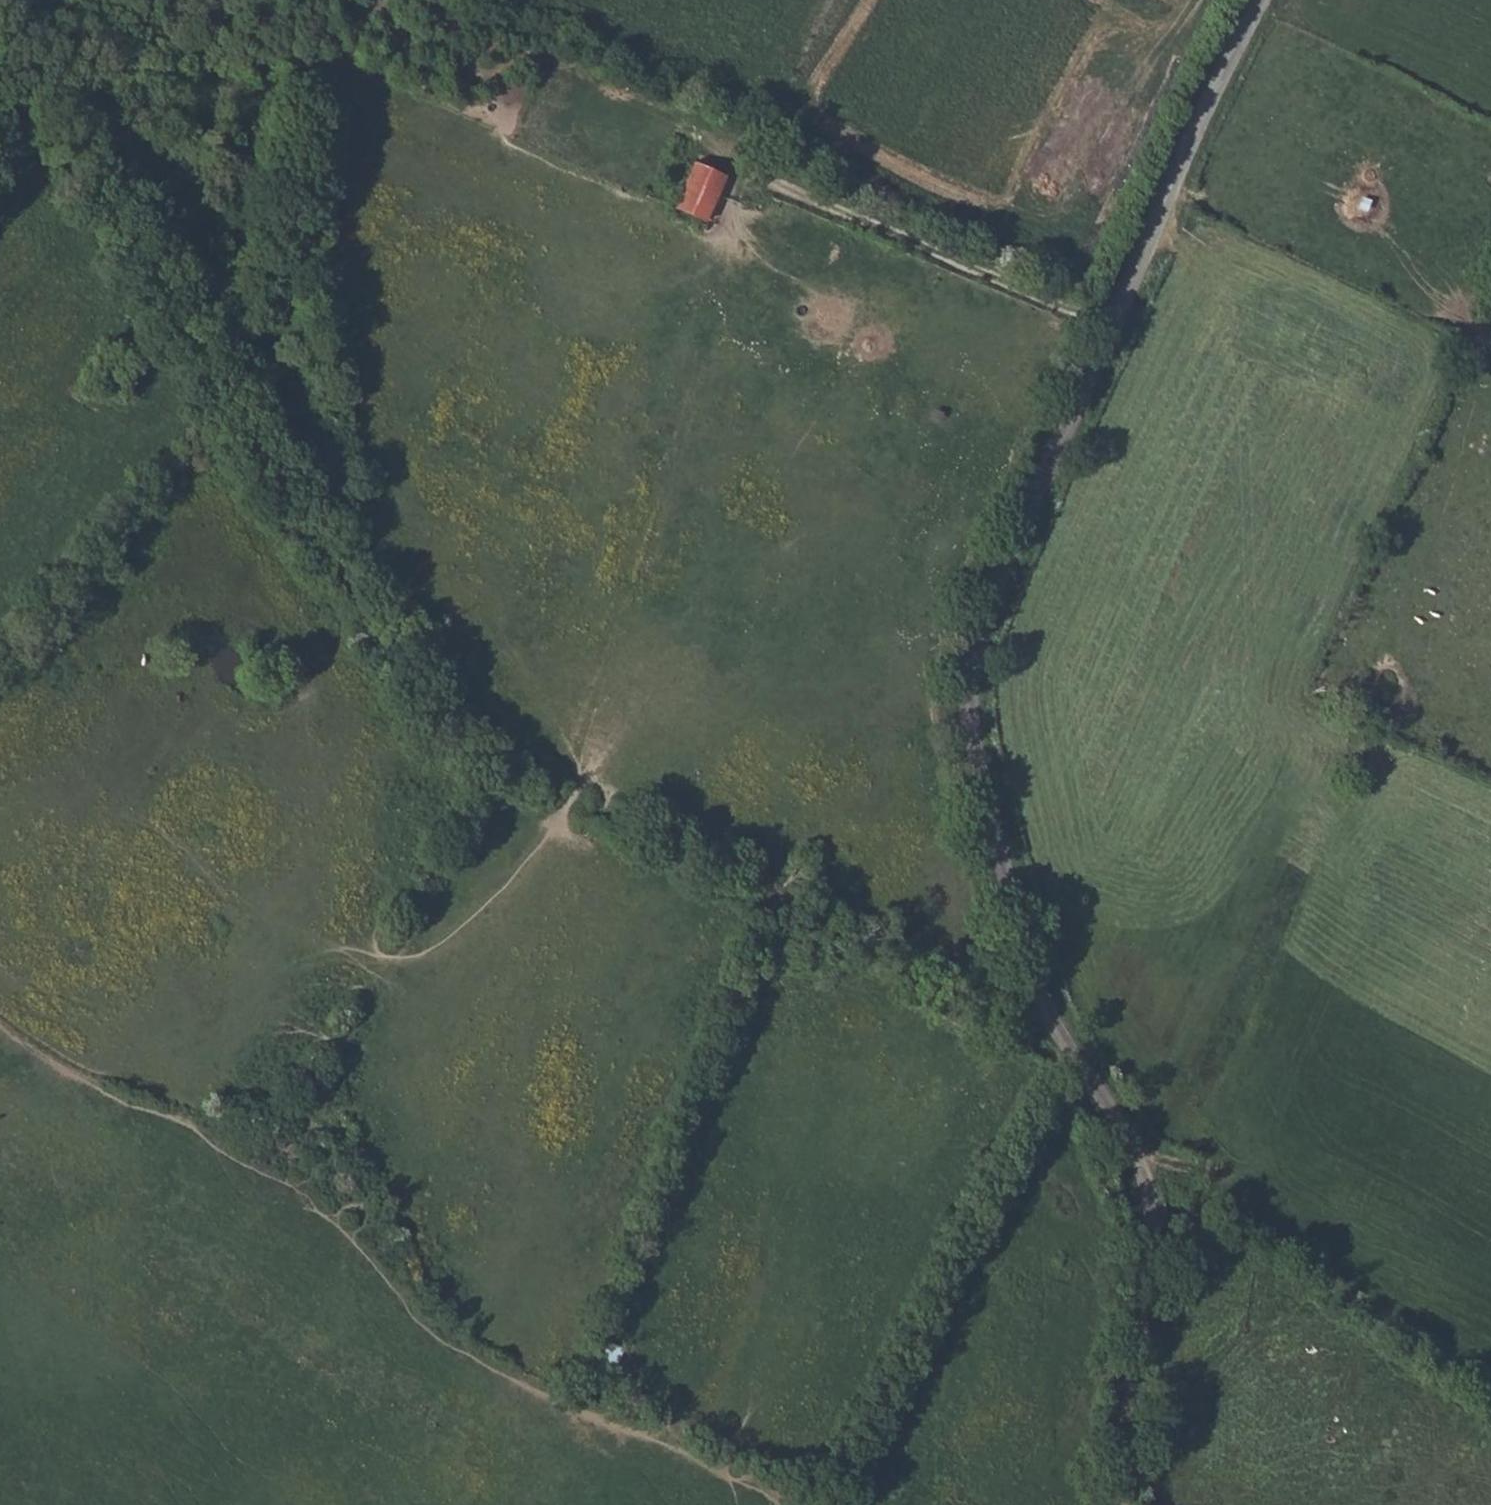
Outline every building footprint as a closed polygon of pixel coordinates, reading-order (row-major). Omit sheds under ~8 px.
[(699,164),(680,209),(710,221),(730,178),(699,164)]
